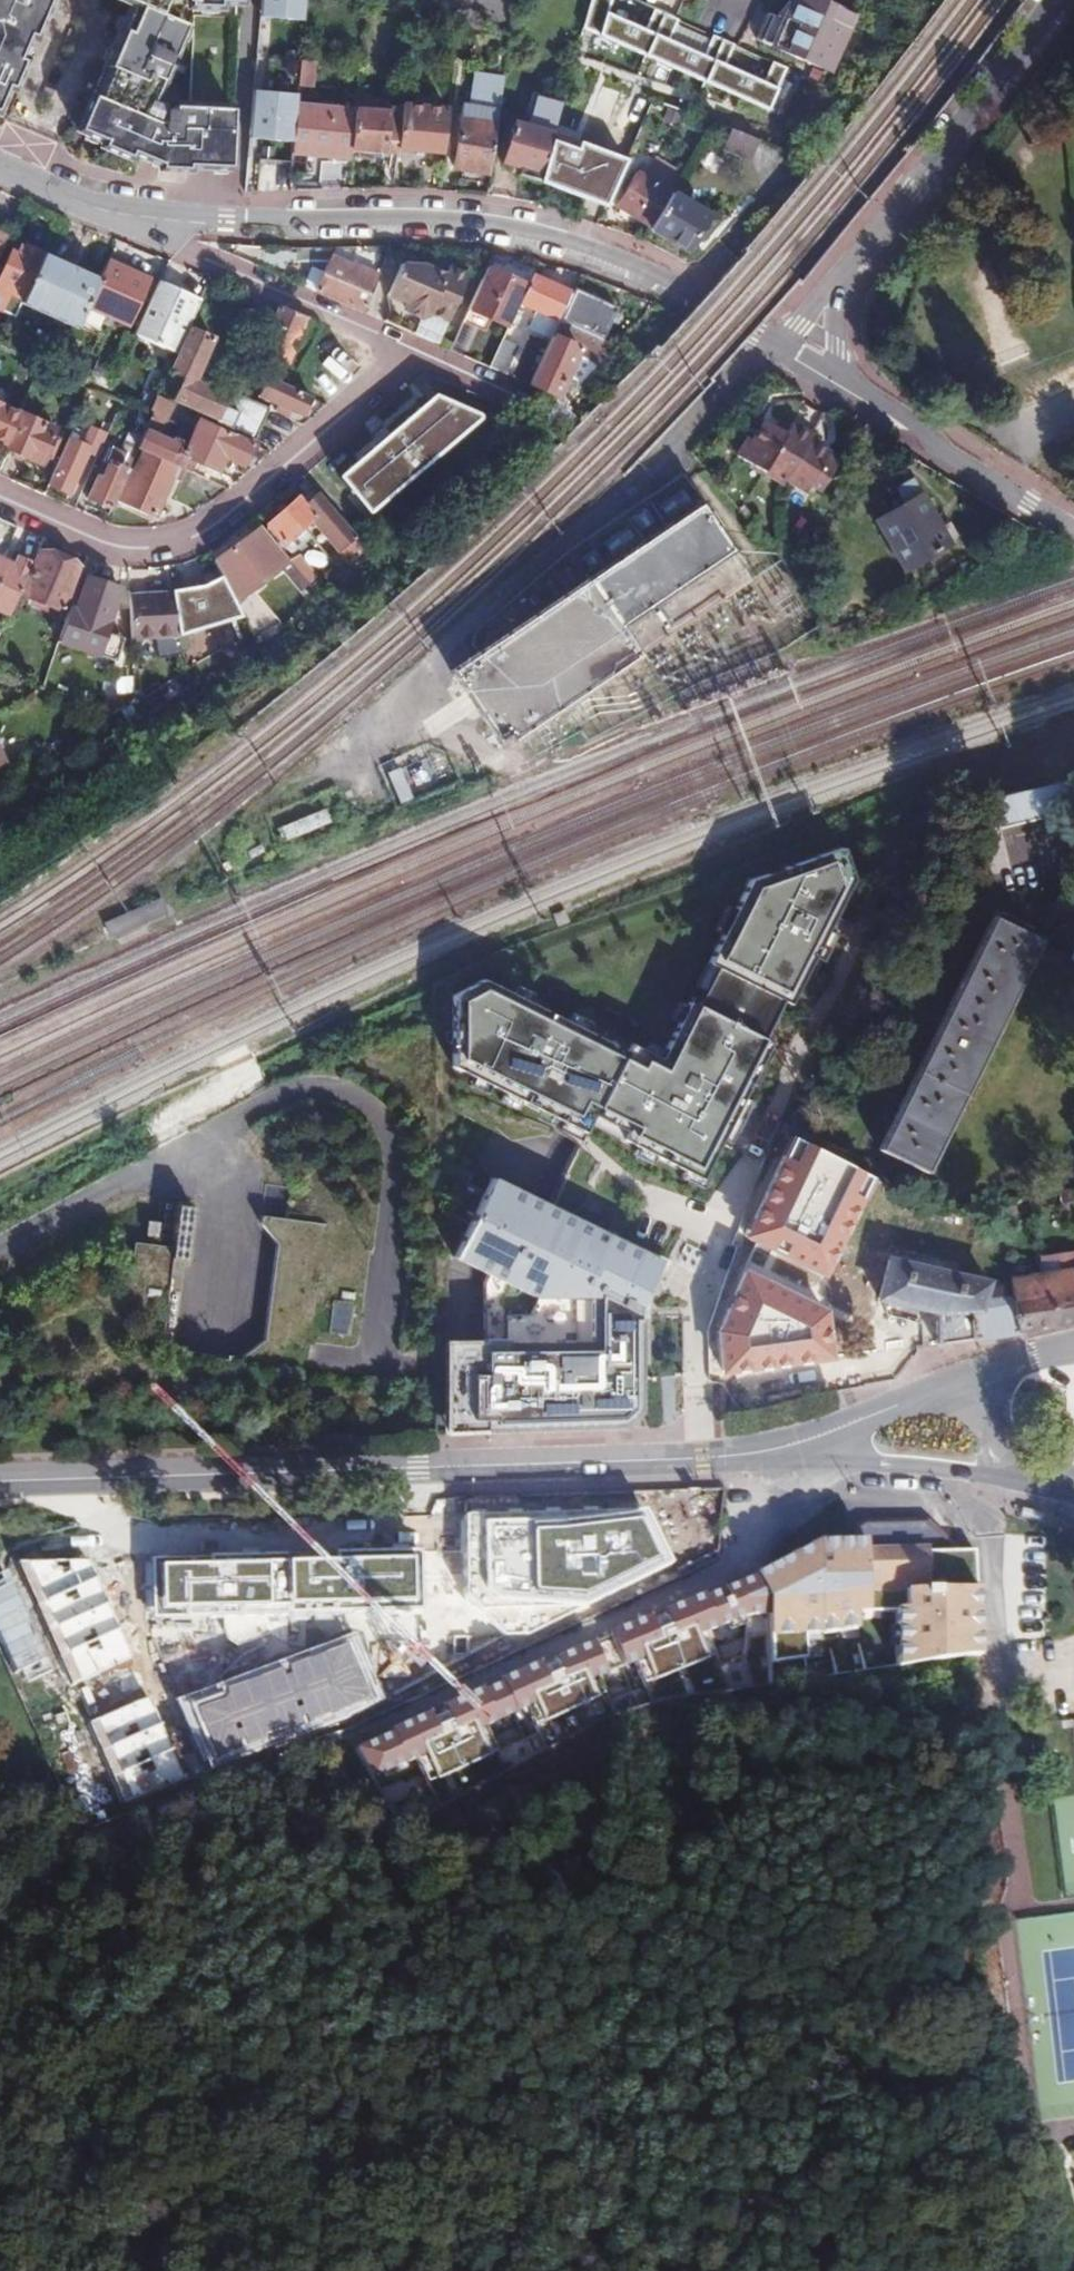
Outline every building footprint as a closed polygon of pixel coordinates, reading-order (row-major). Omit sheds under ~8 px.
[(5,85),(10,87),(22,61),(16,58),(21,45),(26,34),(31,35),(47,0),(0,0),(0,97),(5,85)] [(123,18),(119,28),(79,129),(83,131),(94,136),(104,140),(101,146),(126,157),(129,150),(158,163),(158,168),(187,168),(187,163),(211,163),(223,164),(230,164),(234,0),(130,0),(123,18)] [(263,14),(307,18),(309,0),(265,0),(263,14)] [(586,28),(768,107),(786,66),(771,59),(762,80),(724,63),(733,42),(711,33),(702,53),(668,38),(677,18),(653,7),(644,27),(604,10),(608,0),(594,0),(586,28)] [(824,0),(792,0),(782,23),(767,15),(757,38),(828,68),(852,12),(824,0)] [(119,28),(123,18),(116,15),(111,25),(119,28)] [(16,58),(22,61),(28,48),(21,45),(16,58)] [(321,63),(302,61),(300,86),(318,88),(321,63)] [(456,167),(490,171),(505,79),(480,76),(476,98),(466,96),(456,167)] [(299,93),(254,89),(249,134),(294,140),(295,125),(298,102),(299,93)] [(356,108),(356,109),(353,130),(352,147),(398,150),(402,113),(390,112),(392,100),(357,96),(356,108)] [(517,175),(539,182),(552,139),(563,103),(539,96),(530,125),(517,121),(504,162),(519,167),(517,175)] [(298,102),(295,125),(294,140),(293,152),(307,153),(305,171),(349,171),(350,157),(352,147),(353,130),(356,109),(356,108),(298,102)] [(402,113),(398,150),(405,146),(443,151),(447,109),(403,105),(402,113)] [(91,143),(94,136),(83,131),(80,139),(91,143)] [(761,145),(736,133),(734,138),(759,150),(761,145)] [(609,204),(628,165),(552,139),(539,182),(609,204)] [(654,225),(675,191),(685,174),(660,159),(650,176),(640,169),(619,201),(654,225)] [(223,172),(223,164),(211,163),(211,172),(223,172)] [(651,229),(685,251),(702,225),(708,229),(715,218),(710,214),(711,212),(675,191),(654,225),(651,229)] [(8,237),(0,234),(0,257),(8,237)] [(329,256),(333,245),(302,245),(302,260),(328,260),(329,256)] [(44,256),(20,246),(17,254),(12,253),(0,281),(0,288),(3,289),(0,298),(10,303),(13,296),(25,301),(44,256)] [(363,265),(366,254),(336,246),(333,257),(363,265)] [(88,309),(101,279),(44,256),(25,301),(23,306),(80,329),(88,309)] [(364,310),(377,276),(329,256),(328,260),(323,274),(310,269),(303,285),(364,310)] [(537,280),(545,263),(538,261),(532,277),(537,280)] [(413,331),(437,271),(427,267),(400,262),(385,294),(393,316),(393,323),(413,331)] [(147,280),(108,263),(101,279),(88,309),(129,327),(147,280)] [(444,274),(437,271),(413,331),(438,341),(445,322),(466,275),(448,266),(444,274)] [(511,325),(521,302),(528,284),(487,266),(468,309),(511,325)] [(560,319),(572,294),(537,280),(532,277),(528,284),(521,302),(560,319)] [(199,300),(158,282),(135,338),(176,355),(190,321),(199,300)] [(574,290),(572,294),(560,319),(578,328),(599,339),(615,307),(574,290)] [(290,363),(308,318),(281,303),(279,305),(257,358),(258,358),(265,362),(268,355),(290,363)] [(571,343),(578,328),(560,319),(532,384),(559,395),(571,368),(576,366),(581,352),(576,346),(571,343)] [(175,377),(196,385),(213,339),(190,330),(167,382),(172,384),(175,377)] [(493,367),(508,373),(519,347),(504,341),(493,367)] [(113,382),(125,353),(99,343),(86,372),(113,382)] [(210,418),(216,420),(225,396),(196,385),(175,377),(172,384),(178,387),(174,398),(213,413),(210,418)] [(311,397),(284,385),(267,379),(260,399),(275,405),(275,411),(280,412),(282,408),(302,417),(311,397)] [(167,396),(174,398),(178,387),(172,384),(167,396)] [(256,437),(269,408),(228,391),(225,396),(216,420),(256,437)] [(186,469),(207,478),(210,472),(216,475),(224,457),(242,465),(253,444),(196,419),(184,448),(175,444),(178,437),(171,434),(166,442),(151,435),(155,425),(158,426),(166,405),(165,399),(159,396),(153,411),(156,414),(144,438),(139,449),(186,469)] [(441,397),(431,404),(453,430),(476,409),(441,397)] [(431,404),(395,432),(419,460),(453,430),(431,404)] [(23,416),(11,411),(4,426),(0,424),(0,447),(7,450),(23,416)] [(785,432),(791,422),(781,415),(774,425),(785,432)] [(60,431),(26,416),(10,448),(13,450),(14,456),(25,461),(33,457),(46,463),(49,456),(53,459),(62,441),(57,438),(60,431)] [(810,439),(813,435),(791,422),(785,432),(774,425),(766,419),(753,440),(748,437),(738,454),(783,484),(787,478),(807,490),(812,484),(822,490),(829,476),(819,470),(830,454),(831,451),(818,444),(810,439)] [(94,447),(103,451),(112,433),(93,425),(84,443),(72,438),(52,484),(73,493),(94,447)] [(395,432),(383,442),(407,470),(419,460),(395,432)] [(91,501),(113,509),(118,499),(139,449),(144,438),(138,435),(129,454),(113,448),(108,460),(113,462),(106,478),(101,476),(91,501)] [(821,439),(813,435),(810,439),(818,444),(821,439)] [(383,442),(368,454),(393,482),(407,470),(383,442)] [(180,482),(186,469),(139,449),(118,499),(156,515),(173,478),(180,482)] [(368,454),(341,475),(367,505),(393,482),(368,454)] [(840,460),(830,454),(819,470),(829,476),(840,460)] [(357,534),(310,480),(305,485),(316,496),(308,503),(318,514),(314,519),(341,550),(357,534)] [(308,503),(300,496),(269,523),(293,552),(313,534),(306,525),(314,519),(318,514),(308,503)] [(875,521),(901,571),(948,545),(938,529),(921,497),(875,521)] [(754,574),(702,501),(537,613),(449,673),(503,751),(564,708),(754,574)] [(938,529),(948,545),(956,541),(947,524),(938,529)] [(315,586),(293,561),(290,563),(258,528),(228,548),(230,551),(224,556),(242,582),(253,576),(259,585),(284,568),(306,595),(315,586)] [(65,607),(82,571),(38,550),(32,563),(20,590),(32,596),(30,602),(56,612),(60,605),(65,607)] [(9,615),(20,590),(32,563),(16,555),(12,562),(0,557),(0,611),(9,615)] [(303,555),(293,561),(315,586),(323,579),(303,555)] [(81,575),(58,642),(96,657),(99,651),(118,658),(125,636),(107,628),(121,588),(81,575)] [(182,635),(175,593),(130,594),(131,637),(182,635)] [(62,615),(65,607),(60,605),(56,612),(62,615)] [(397,801),(434,784),(418,748),(380,765),(397,801)] [(987,795),(995,829),(1073,807),(1073,775),(1073,773),(987,795)] [(282,838),(330,823),(326,810),(278,824),(282,838)] [(850,868),(840,837),(754,872),(661,1059),(478,972),(454,985),(451,1056),(582,1124),(587,1116),(699,1174),(850,868)] [(166,910),(159,896),(104,920),(110,934),(166,910)] [(559,921),(569,917),(565,906),(555,910),(559,921)] [(988,918),(873,1150),(920,1174),(1035,940),(988,918)] [(1065,928),(1068,923),(1062,919),(1059,925),(1065,928)] [(797,1140),(748,1239),(828,1279),(878,1182),(797,1140)] [(234,1158),(188,1172),(148,1205),(124,1262),(132,1327),(159,1363),(168,1376),(229,1402),(308,1385),(352,1339),(367,1273),(345,1209),(300,1171),(234,1158)] [(443,1334),(443,1424),(623,1422),(638,1409),(636,1291),(657,1250),(485,1165),(447,1241),(593,1313),(593,1334),(443,1334)] [(1017,1328),(1028,1326),(1054,1322),(1072,1320),(1073,1320),(1073,1254),(1038,1259),(1041,1276),(1010,1281),(1010,1285),(1013,1298),(1017,1328)] [(935,1310),(935,1343),(952,1341),(1017,1331),(1017,1328),(1013,1298),(1010,1285),(884,1260),(876,1298),(935,1310)] [(715,1333),(720,1370),(839,1358),(833,1310),(743,1264),(715,1333)] [(462,1594),(505,1635),(529,1635),(677,1561),(650,1506),(461,1513),(462,1594)] [(922,1519),(858,1519),(854,1523),(855,1541),(857,1599),(870,1599),(870,1610),(829,1612),(828,1625),(789,1625),(768,1637),(769,1665),(967,1660),(966,1571),(961,1571),(961,1552),(922,1519)] [(857,1599),(855,1541),(816,1541),(753,1576),(765,1602),(768,1637),(789,1625),(828,1625),(829,1612),(870,1610),(870,1599),(857,1599)] [(423,1552),(152,1557),(153,1616),(424,1608),(423,1552)] [(90,1559),(19,1559),(50,1630),(111,1603),(90,1559)] [(624,1623),(635,1653),(651,1693),(769,1665),(765,1602),(753,1576),(624,1623)] [(74,1685),(135,1656),(111,1603),(50,1630),(74,1685)] [(357,1631),(177,1697),(211,1770),(385,1698),(357,1631)] [(635,1653),(579,1675),(596,1721),(651,1693),(635,1653)] [(596,1721),(579,1675),(418,1747),(440,1798),(596,1721)] [(150,1697),(91,1721),(121,1803),(186,1777),(150,1697)]
